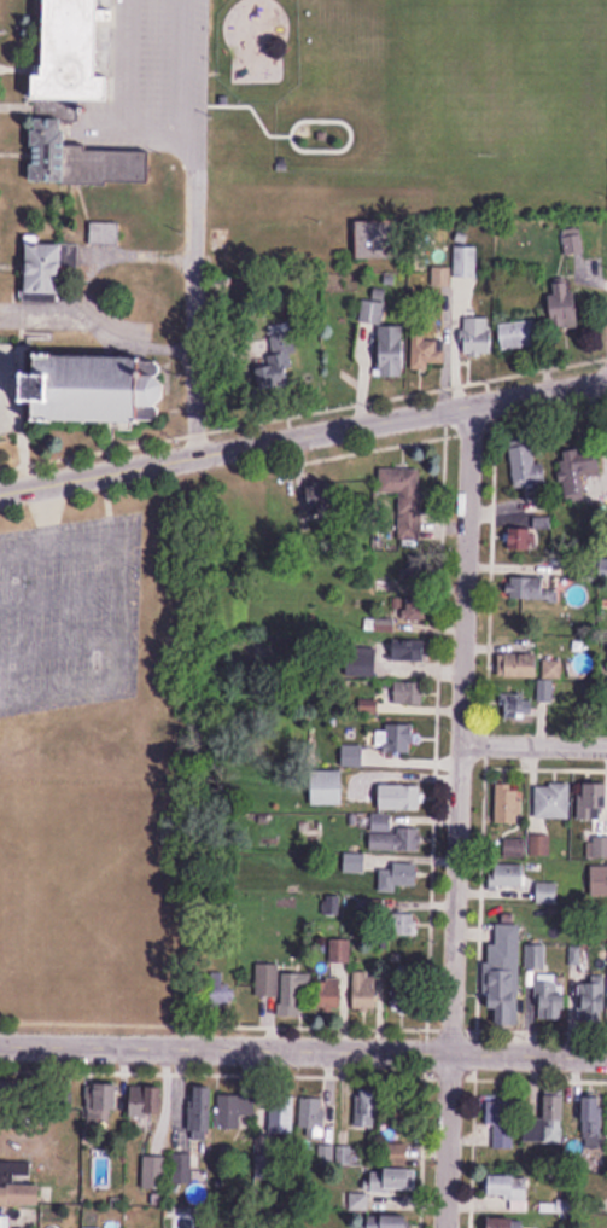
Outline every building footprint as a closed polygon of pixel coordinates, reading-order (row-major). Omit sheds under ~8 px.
[(122,99),(123,75),(110,74),(111,0),(56,0),(55,72),(45,72),(44,97),(122,99)] [(36,181),(72,181),(72,118),(36,118),(36,181)] [(401,258),(401,219),(360,219),(360,258),(401,258)] [(94,242),(118,242),(118,223),(94,223),(94,242)] [(69,293),(69,243),(30,243),(30,293),(69,293)] [(551,280),(553,294),(547,295),(554,331),(582,326),(573,276),(551,280)] [(383,301),(361,301),(361,323),(383,323),(383,301)] [(492,317),(461,317),(461,355),(492,355),(492,317)] [(499,324),(503,351),(539,346),(535,319),(499,324)] [(446,368),(446,322),(439,322),(439,333),(419,333),(419,368),(446,368)] [(406,326),(378,326),(378,376),(406,376),(406,326)] [(30,418),(165,423),(166,405),(169,405),(171,356),(32,352),(30,418)] [(271,358),(257,358),(257,386),(271,386),(271,358)] [(22,396),(0,396),(0,421),(22,421),(22,396)] [(544,485),(539,440),(509,443),(514,488),(544,485)] [(561,502),(585,501),(585,475),(602,475),(602,449),(560,450),(561,502)] [(422,469),(379,469),(379,494),(408,495),(407,538),(421,538),(422,469)] [(315,515),(327,515),(326,503),(334,502),(333,485),(313,486),(315,515)] [(383,571),(416,574),(418,549),(385,546),(383,571)] [(547,577),(508,577),(508,604),(557,604),(557,591),(547,591),(547,577)] [(404,598),(404,621),(427,621),(427,598),(404,598)] [(430,641),(395,641),(395,661),(430,661),(430,641)] [(562,654),(507,654),(507,678),(562,678),(562,654)] [(423,703),(423,681),(393,681),(393,703),(423,703)] [(537,699),(545,700),(547,684),(540,683),(537,699)] [(535,718),(535,697),(503,697),(503,718),(535,718)] [(416,753),(416,723),(378,723),(378,753),(416,753)] [(364,766),(364,744),(344,744),(344,766),(364,766)] [(344,805),(344,770),(314,770),(314,805),(344,805)] [(604,837),(604,783),(581,783),(581,817),(592,817),(592,856),(606,856),(606,837),(604,837)] [(421,810),(421,784),(378,784),(378,810),(421,810)] [(571,784),(536,784),(536,818),(571,818),(571,784)] [(393,816),(371,815),(370,850),(420,851),(421,829),(393,828),(393,816)] [(529,856),(551,856),(551,835),(529,835),(529,856)] [(514,855),(524,856),(525,841),(514,840),(514,855)] [(395,868),(378,868),(378,892),(398,892),(398,887),(419,887),(419,862),(395,862),(395,868)] [(490,886),(526,886),(526,864),(490,864),(490,886)] [(536,904),(558,904),(558,882),(536,882),(536,904)] [(414,936),(414,912),(389,912),(389,936),(414,936)] [(521,924),(497,924),(497,945),(486,945),(485,1008),(494,1008),(494,1025),(520,1025),(521,924)] [(255,963),(255,996),(279,997),(279,1017),(309,1017),(310,973),(279,973),(279,964),(255,963)] [(382,972),(353,972),(353,1010),(382,1010),(382,972)] [(565,974),(536,974),(536,1020),(565,1020),(565,974)] [(580,977),(580,1020),(606,1020),(606,977),(580,977)] [(391,1009),(422,1009),(422,978),(391,978),(391,1009)] [(208,1008),(235,1008),(235,984),(208,984),(208,1008)] [(110,1121),(110,1112),(121,1112),(121,1086),(87,1086),(87,1121),(110,1121)] [(211,1139),(212,1087),(193,1087),(192,1139),(211,1139)] [(160,1088),(129,1088),(129,1129),(150,1129),(150,1115),(160,1115),(160,1088)] [(523,1142),(566,1144),(568,1094),(544,1093),(543,1120),(524,1119),(523,1142)] [(223,1130),(255,1130),(255,1096),(223,1096),(223,1130)] [(355,1096),(354,1129),(379,1129),(379,1097),(355,1096)] [(604,1096),(583,1096),(583,1148),(604,1148),(604,1096)] [(328,1139),(328,1097),(301,1097),(301,1139),(328,1139)] [(295,1100),(270,1100),(270,1133),(295,1133),(295,1100)] [(493,1148),(515,1148),(516,1100),(488,1100),(488,1125),(493,1125),(493,1148)] [(173,1154),(173,1182),(193,1182),(193,1154),(173,1154)] [(166,1190),(166,1157),(144,1157),(144,1190),(166,1190)] [(43,1205),(43,1185),(1,1185),(1,1162),(0,1162),(0,1204),(43,1205)] [(418,1168),(373,1168),(373,1192),(418,1192),(418,1168)] [(486,1176),(486,1197),(512,1197),(512,1203),(526,1203),(526,1176),(486,1176)] [(412,1213),(382,1213),(382,1227),(412,1227),(412,1213)] [(9,1214),(0,1214),(0,1227),(9,1227),(9,1214)] [(524,1218),(490,1218),(490,1227),(524,1227),(524,1218)]
